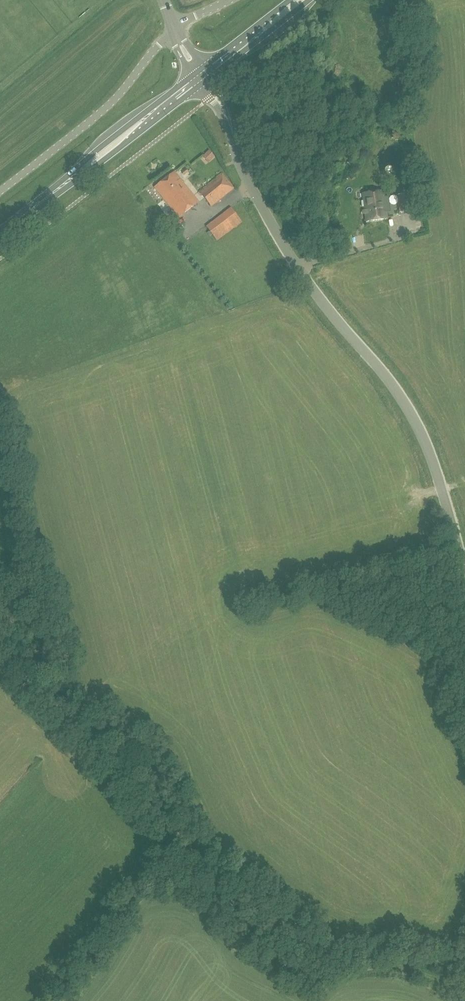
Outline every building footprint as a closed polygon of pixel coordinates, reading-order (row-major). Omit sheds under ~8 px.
[(208,163),(215,157),(209,150),(202,156),(208,163)] [(199,201),(175,171),(155,187),(179,217),(199,201)] [(222,173),(200,191),(211,206),(234,187),(222,173)] [(362,206),(364,206),(366,221),(387,219),(383,191),(363,193),(363,201),(361,201),(362,206)] [(400,212),(420,209),(423,209),(420,191),(398,195),(400,212)] [(231,207),(223,213),(233,226),(241,221),(231,207)]
